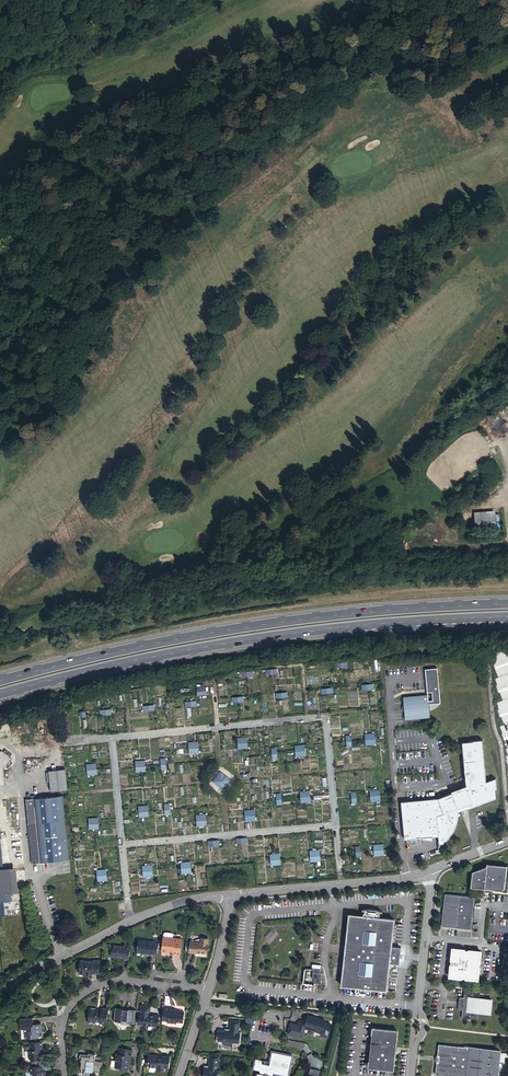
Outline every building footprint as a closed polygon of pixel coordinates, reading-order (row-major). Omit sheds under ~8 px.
[(473,512),(475,529),(496,527),(495,510),(473,512)] [(197,688),(197,696),(207,696),(207,687),(197,688)] [(427,695),(403,697),(404,706),(402,706),(402,709),(404,709),(405,718),(429,716),(427,695)] [(375,732),(365,733),(366,745),(376,744),(375,732)] [(248,737),(238,737),(239,748),(249,748),(248,737)] [(460,790),(454,793),(456,799),(457,799),(457,801),(456,801),(458,807),(458,811),(468,807),(469,810),(496,798),(495,789),(497,789),(496,778),(487,783),(482,740),(469,741),(470,749),(463,750),(466,788),(467,790),(461,792),(460,790)] [(199,741),(189,742),(190,753),(200,752),(199,741)] [(306,744),(295,745),(297,756),(307,755),(306,744)] [(145,760),(136,761),(137,772),(147,771),(145,760)] [(97,763),(87,764),(88,776),(98,775),(97,763)] [(63,771),(46,772),(48,793),(65,792),(63,771)] [(231,778),(221,771),(213,781),(223,789),(231,778)] [(380,789),(370,790),(371,800),(381,799),(380,789)] [(311,790),(301,791),(302,802),(312,801),(311,790)] [(399,802),(402,839),(436,837),(437,847),(440,846),(443,844),(448,840),(450,838),(452,835),(454,832),(456,829),(458,822),(459,815),(458,811),(458,807),(456,801),(457,801),(457,799),(456,799),(454,793),(442,796),(441,800),(438,801),(437,798),(427,799),(414,800),(399,802)] [(29,801),(23,801),(29,866),(68,862),(62,797),(34,800),(29,801)] [(149,805),(139,806),(140,817),(150,816),(149,805)] [(255,809),(245,810),(246,821),(256,820),(255,809)] [(207,813),(197,814),(198,825),(208,824),(207,813)] [(99,817),(90,818),(91,829),(100,828),(99,817)] [(379,843),(370,845),(371,856),(380,855),(379,843)] [(320,849),(310,850),(312,861),(321,860),(320,849)] [(281,853),(271,854),(272,865),(282,864),(281,853)] [(191,861),(181,862),(183,873),(192,872),(191,861)] [(152,865),(143,866),(144,877),(154,876),(152,865)] [(488,867),(473,872),(472,886),(485,887),(485,889),(495,890),(495,888),(503,889),(505,888),(507,867),(488,865),(488,867)] [(107,869),(98,870),(99,881),(108,880),(107,869)] [(0,871),(0,896),(12,895),(18,895),(16,870),(0,871)] [(443,925),(471,928),(475,897),(460,895),(446,894),(445,910),(443,925)] [(0,896),(0,904),(13,903),(12,895),(0,896)] [(400,955),(401,947),(391,946),(394,918),(380,917),(380,910),(377,909),(373,908),(371,908),(366,908),(363,909),(362,915),(348,913),(341,985),(354,987),(354,993),(357,994),(359,995),(363,995),(366,995),(368,995),(371,995),(372,988),(386,990),(389,963),(399,964),(400,958),(401,958),(401,957),(401,956),(401,955),(400,955)] [(173,950),(173,951),(173,953),(178,954),(180,939),(175,938),(175,936),(163,935),(162,950),(169,951),(169,949),(173,950)] [(152,953),(157,953),(159,939),(153,938),(153,940),(138,939),(136,954),(141,954),(141,952),(142,950),(145,950),(144,952),(150,952),(150,951),(153,951),(152,953)] [(194,951),(197,951),(207,952),(208,942),(190,940),(189,952),(194,953),(194,951)] [(123,958),(129,958),(131,944),(124,943),(124,945),(113,943),(113,947),(111,947),(110,951),(113,955),(118,955),(120,954),(121,956),(124,956),(123,958)] [(451,975),(478,979),(482,950),(454,947),(451,975)] [(92,972),(100,974),(101,960),(95,959),(92,959),(92,960),(80,959),(79,972),(87,973),(87,972),(90,972),(89,974),(92,974),(92,972)] [(313,967),(313,968),(306,968),(304,969),(303,982),(321,983),(321,973),(320,973),(320,965),(312,964),(312,967),(313,967)] [(478,1012),(490,1013),(492,999),(480,998),(481,990),(465,989),(464,996),(460,996),(458,1009),(463,1010),(462,1017),(478,1019),(478,1012)] [(138,1023),(157,1025),(158,1014),(149,1013),(150,1005),(142,1004),(141,1012),(139,1012),(138,1023)] [(164,1006),(162,1020),(168,1020),(168,1022),(177,1023),(177,1021),(183,1022),(184,1011),(178,1011),(173,1010),(173,1009),(173,1007),(164,1006)] [(103,1023),(107,1024),(108,1009),(101,1008),(101,1009),(101,1010),(96,1010),(96,1008),(90,1007),(88,1022),(94,1023),(95,1021),(100,1021),(100,1023),(103,1023)] [(134,1023),(136,1010),(128,1009),(128,1011),(123,1010),(123,1009),(115,1008),(114,1021),(121,1022),(122,1020),(127,1021),(127,1022),(134,1023)] [(299,1025),(299,1027),(290,1024),(289,1029),(288,1033),(302,1037),(305,1027),(321,1032),(321,1034),(328,1036),(331,1024),(324,1022),(325,1020),(308,1015),(306,1022),(301,1020),(300,1025),(299,1025)] [(33,1024),(32,1017),(20,1018),(20,1026),(24,1026),(25,1029),(25,1039),(39,1038),(39,1037),(40,1036),(40,1034),(38,1033),(38,1032),(41,1032),(41,1024),(33,1024)] [(224,1031),(218,1031),(218,1040),(223,1041),(223,1045),(232,1046),(232,1042),(239,1042),(239,1033),(238,1033),(239,1021),(230,1020),(230,1029),(229,1032),(224,1031)] [(398,1030),(373,1028),(368,1068),(393,1071),(396,1048),(398,1030)] [(41,1041),(29,1042),(29,1045),(29,1049),(28,1049),(29,1057),(31,1059),(41,1059),(40,1049),(42,1048),(41,1041)] [(437,1063),(436,1074),(455,1075),(498,1075),(501,1051),(439,1044),(438,1055),(438,1057),(440,1057),(439,1062),(437,1061),(437,1063)] [(127,1064),(129,1065),(130,1065),(132,1049),(120,1048),(120,1053),(118,1053),(116,1053),(115,1067),(127,1068),(127,1064)] [(93,1070),(101,1071),(103,1057),(95,1056),(96,1053),(89,1052),(88,1054),(88,1056),(82,1055),(81,1062),(81,1067),(82,1067),(82,1074),(89,1074),(89,1068),(93,1069),(93,1070)] [(81,1060),(81,1062),(82,1055),(88,1056),(88,1054),(81,1053),(80,1054),(80,1055),(80,1057),(81,1060)] [(287,1075),(291,1056),(270,1053),(268,1065),(261,1064),(261,1061),(255,1059),(253,1070),(259,1071),(259,1074),(258,1074),(258,1075),(273,1075),(273,1074),(287,1075)] [(164,1067),(168,1068),(169,1056),(162,1055),(162,1056),(149,1054),(148,1065),(156,1066),(156,1070),(164,1071),(164,1067)] [(209,1058),(208,1066),(208,1069),(204,1068),(203,1075),(219,1075),(220,1070),(217,1070),(218,1058),(209,1058)] [(41,1066),(28,1067),(29,1072),(30,1072),(30,1075),(43,1075),(43,1070),(42,1070),(41,1066)] [(310,1067),(308,1075),(318,1075),(320,1070),(310,1067)]
